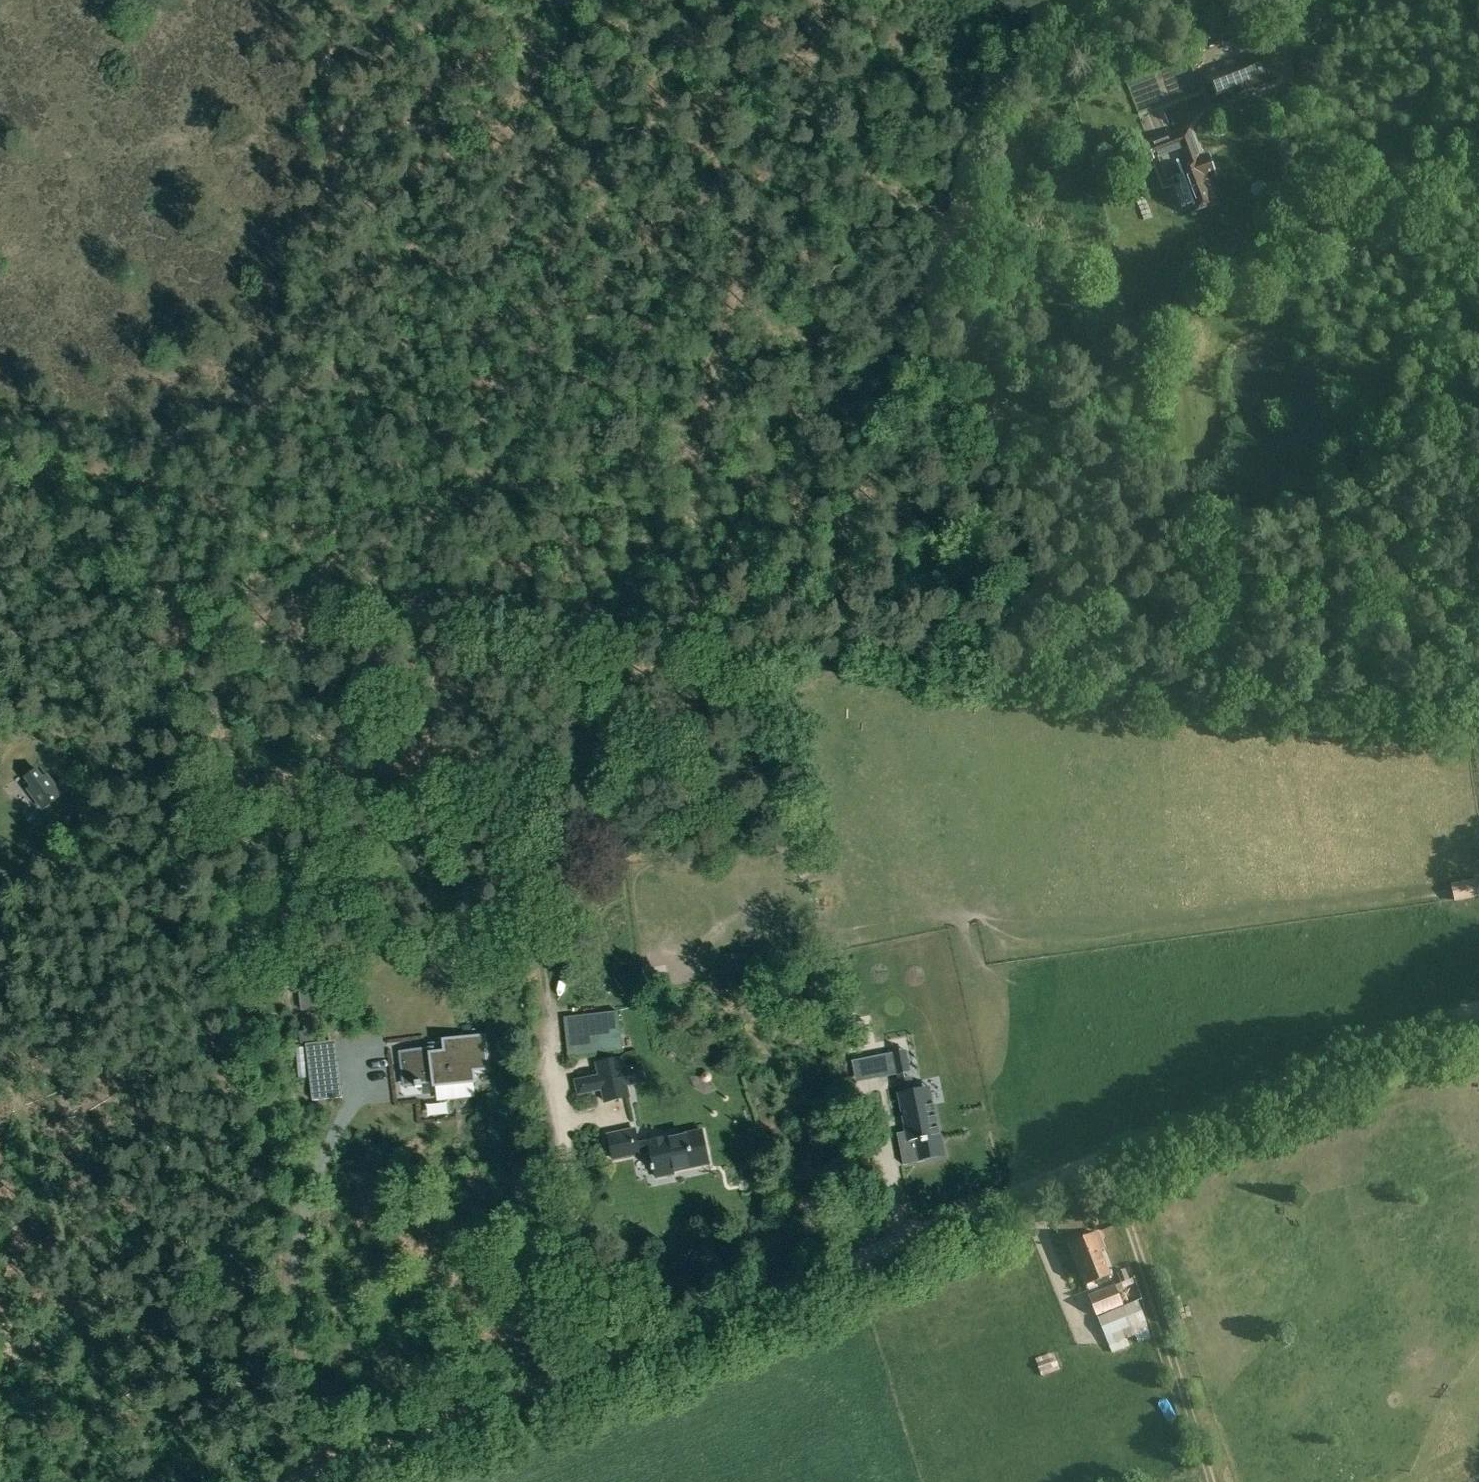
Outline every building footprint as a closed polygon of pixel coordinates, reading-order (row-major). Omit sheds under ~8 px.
[(1268,51),(1204,74),(1212,99),(1235,90),(1236,92),(1253,86),(1252,84),(1277,76),(1268,51)] [(1190,125),(1145,141),(1152,159),(1196,143),(1190,125)] [(1208,158),(1178,169),(1194,214),(1207,209),(1208,211),(1220,207),(1207,170),(1212,169),(1208,158)] [(63,795),(47,774),(43,777),(37,768),(25,777),(22,774),(2,789),(30,825),(46,812),(44,810),(63,795)] [(1478,899),(1478,880),(1451,885),(1455,903),(1478,899)] [(316,1009),(313,989),(299,991),(301,1011),(316,1009)] [(856,1008),(845,1011),(853,1060),(871,1057),(864,1021),(859,1022),(856,1008)] [(563,1018),(568,1056),(586,1055),(621,1052),(618,1011),(583,1014),(563,1018)] [(911,1034),(898,1034),(899,1050),(912,1050),(911,1034)] [(401,1054),(404,1085),(434,1081),(434,1086),(472,1082),(471,1070),(485,1068),(482,1038),(444,1042),(445,1053),(432,1055),(432,1051),(401,1054)] [(893,1053),(875,1056),(879,1078),(897,1074),(893,1053)] [(625,1066),(623,1056),(594,1062),(596,1074),(578,1078),(582,1095),(600,1091),(603,1104),(631,1098),(629,1087),(648,1083),(644,1062),(625,1066)] [(337,1064),(306,1067),(309,1100),(340,1098),(337,1064)] [(906,1132),(897,1134),(903,1165),(924,1161),(923,1156),(943,1152),(934,1104),(927,1106),(924,1088),(913,1090),(910,1077),(898,1079),(901,1093),(899,1093),(906,1132)] [(650,1153),(655,1179),(673,1175),(672,1172),(709,1164),(703,1133),(639,1145),(637,1137),(635,1128),(607,1134),(612,1160),(650,1153)] [(1106,1247),(1099,1232),(1069,1245),(1085,1285),(1111,1274),(1101,1249),(1106,1247)] [(1089,1296),(1097,1316),(1123,1305),(1115,1285),(1089,1296)] [(1152,1335),(1138,1301),(1098,1318),(1113,1353),(1129,1345),(1127,1339),(1135,1335),(1137,1341),(1152,1335)] [(1032,1370),(1056,1360),(1051,1349),(1028,1359),(1032,1370)]
